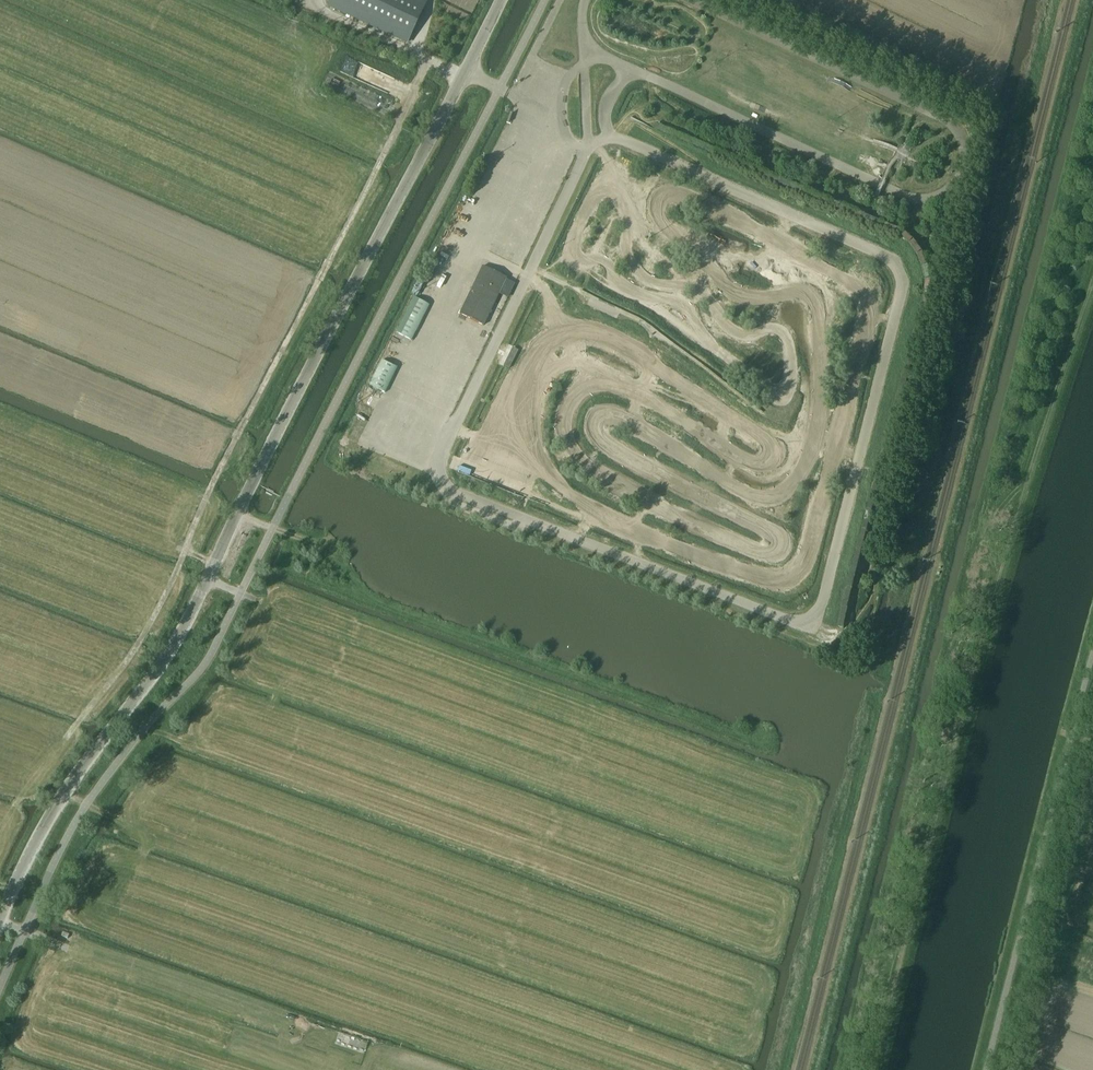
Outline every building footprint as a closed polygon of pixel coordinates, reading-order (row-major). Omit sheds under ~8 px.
[(417,0),(333,0),(329,8),(407,45),(426,4),(417,0)] [(365,69),(367,64),(347,57),(343,67),(360,73),(362,68),(365,69)] [(541,83),(543,78),(531,73),(529,79),(541,83)] [(460,314),(483,325),(506,278),(483,267),(460,314)] [(396,333),(412,340),(430,305),(414,297),(396,333)] [(508,358),(504,366),(506,367),(509,368),(518,351),(515,349),(513,348),(511,353),(508,358)] [(397,368),(382,361),(370,385),(383,392),(385,393),(389,384),(397,368)]
